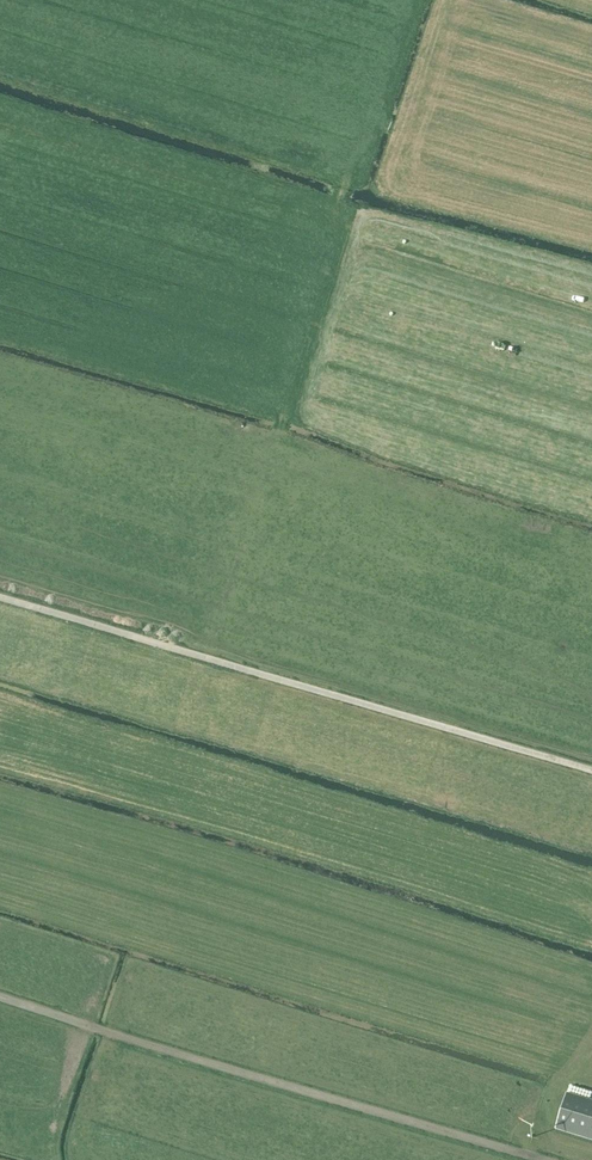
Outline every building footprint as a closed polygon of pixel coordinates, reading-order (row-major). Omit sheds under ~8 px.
[(556,1130),(591,1142),(591,1103),(566,1095),(556,1130)]
